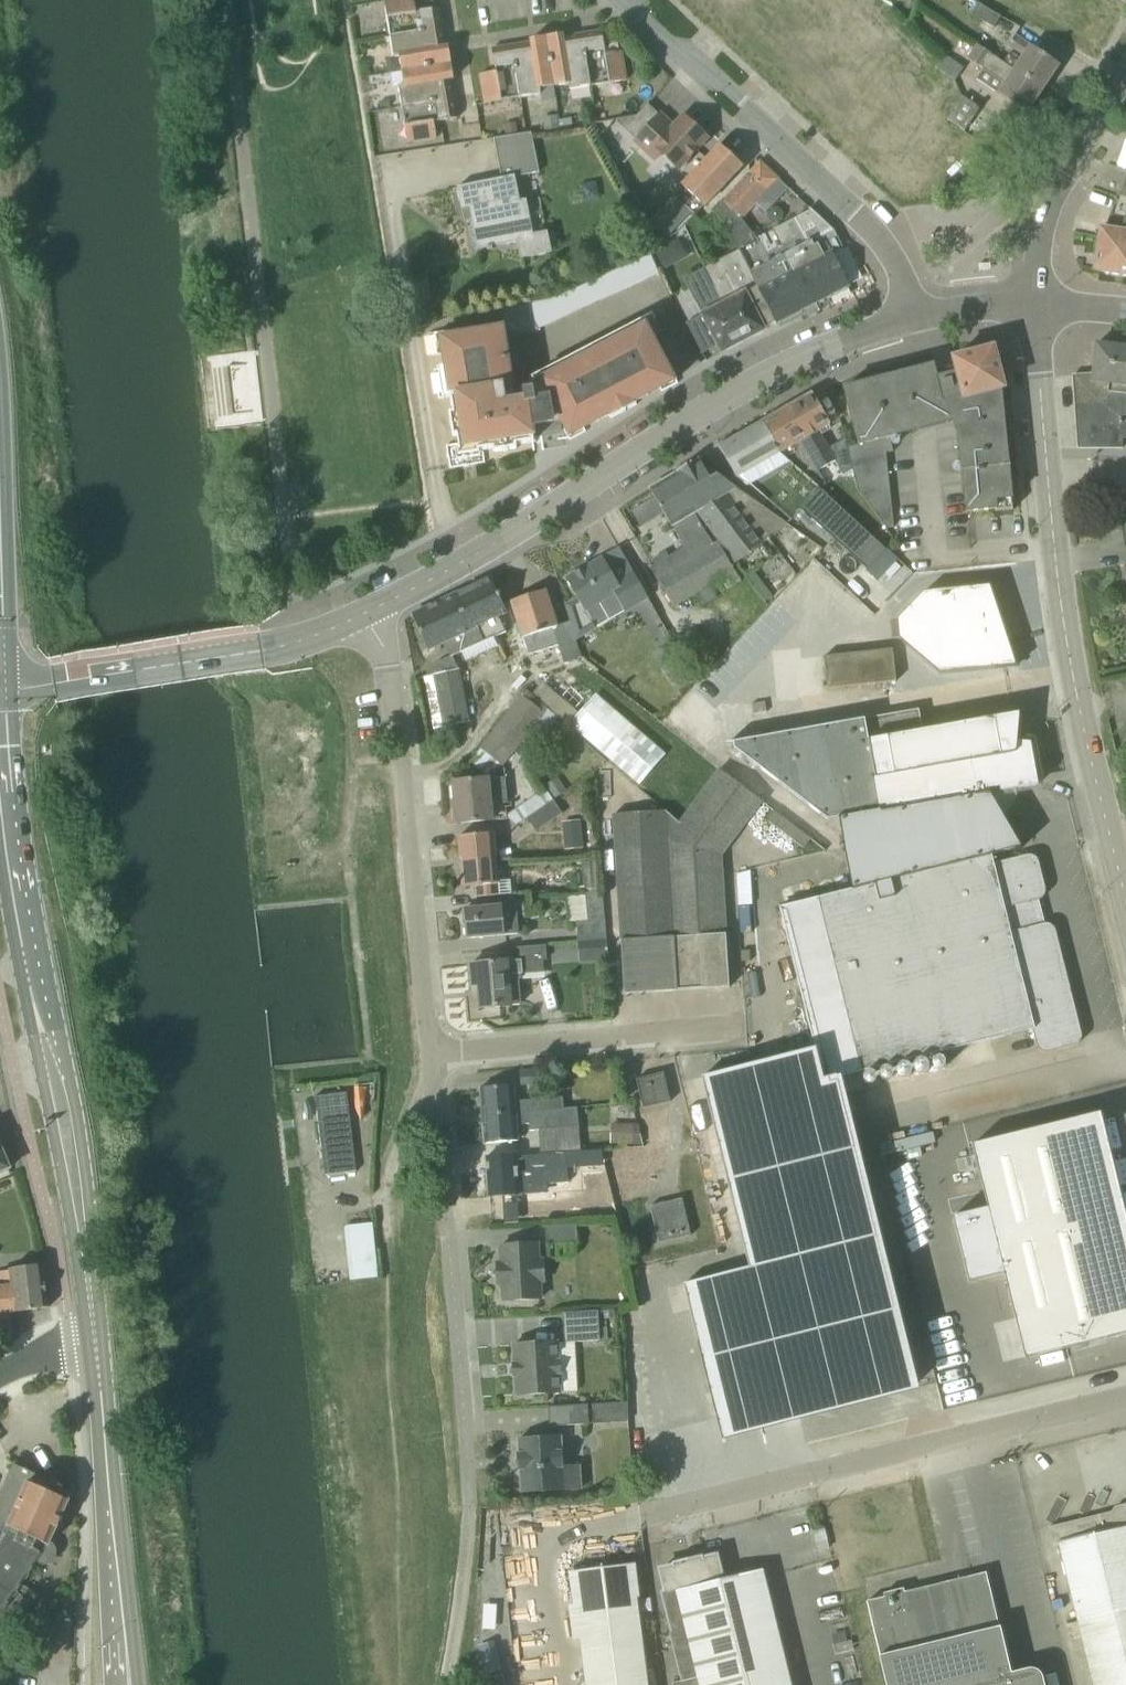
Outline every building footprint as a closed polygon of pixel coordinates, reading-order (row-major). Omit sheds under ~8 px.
[(458,118),(451,79),(454,78),(449,46),(446,47),(440,8),(416,12),(414,0),(388,0),(385,1),(394,57),(400,56),(404,85),(399,86),(408,142),(430,139),(437,138),(434,122),(458,118)] [(973,14),(994,27),(1000,16),(979,3),(973,14)] [(531,42),(492,48),(496,72),(480,74),(485,103),(541,94),(540,88),(569,83),(570,89),(626,80),(622,51),(606,54),(602,30),(563,37),(562,34),(531,39),(531,42)] [(1059,65),(1015,35),(1009,45),(1024,55),(1015,69),(1043,88),(1059,65)] [(1027,112),(1043,88),(1015,69),(978,44),(968,59),(978,66),(979,65),(984,69),(977,79),(1027,112)] [(964,68),(944,54),(936,66),(956,80),(964,68)] [(859,101),(870,90),(848,69),(837,80),(859,101)] [(903,130),(928,103),(914,89),(889,116),(903,130)] [(962,96),(947,119),(965,131),(980,108),(962,96)] [(678,170),(693,154),(708,138),(683,116),(674,126),(661,114),(636,139),(633,142),(655,162),(662,155),(678,170)] [(542,118),(545,129),(560,126),(557,115),(542,118)] [(505,134),(518,132),(517,122),(504,124),(505,134)] [(492,246),(518,241),(522,258),(552,252),(548,231),(533,234),(526,200),(520,201),(515,177),(539,172),(532,133),(494,138),(502,178),(457,187),(462,209),(471,207),(479,246),(477,246),(478,249),(487,247),(487,249),(493,248),(492,246)] [(705,206),(742,166),(720,145),(683,184),(705,206)] [(804,310),(828,297),(829,297),(850,286),(849,285),(834,254),(833,253),(843,248),(833,229),(832,228),(832,229),(811,209),(795,218),(784,224),(756,238),(743,218),(757,203),(768,191),(777,181),(779,179),(780,179),(760,161),(759,162),(753,168),(749,173),(745,177),(722,202),(722,201),(712,211),(724,224),(738,251),(740,250),(775,323),(776,322),(776,324),(804,310)] [(1123,198),(1123,197),(1117,195),(1105,230),(1125,233),(1125,199),(1123,198)] [(674,197),(660,212),(676,228),(690,213),(674,197)] [(1105,230),(1101,230),(1096,261),(1094,271),(1105,273),(1125,276),(1125,233),(1105,230)] [(680,240),(668,246),(678,265),(690,259),(680,240)] [(705,267),(711,279),(743,341),(765,330),(764,328),(775,323),(740,250),(738,251),(705,267)] [(720,351),(721,352),(743,341),(711,279),(705,267),(684,278),(702,314),(686,322),(702,353),(718,345),(721,351),(720,351)] [(516,444),(532,442),(534,442),(532,425),(539,424),(540,435),(560,432),(558,421),(562,420),(566,427),(564,429),(570,440),(586,431),(582,424),(594,418),(596,422),(609,415),(611,418),(622,412),(622,413),(626,411),(626,410),(637,404),(635,401),(649,394),(647,391),(658,385),(662,391),(678,383),(672,372),(670,373),(643,320),(538,375),(544,386),(527,389),(529,401),(509,404),(507,388),(517,386),(508,335),(538,330),(524,304),(500,308),(503,328),(450,337),(448,330),(429,333),(430,340),(429,340),(430,345),(432,356),(444,354),(447,367),(434,369),(436,381),(436,386),(437,386),(439,398),(451,396),(454,413),(450,413),(451,422),(452,428),(454,436),(458,436),(459,443),(447,445),(448,452),(447,453),(448,457),(450,468),(464,465),(464,466),(469,465),(485,462),(483,450),(494,448),(494,452),(502,451),(503,452),(509,451),(509,450),(517,448),(516,444)] [(1097,343),(1093,374),(1073,375),(1078,448),(1123,448),(1123,437),(1125,437),(1125,347),(1097,343)] [(1004,388),(997,357),(994,347),(953,358),(957,368),(935,374),(934,365),(918,369),(919,374),(906,377),(905,372),(889,376),(890,381),(877,385),(875,380),(874,380),(875,385),(861,388),(860,384),(844,388),(859,444),(848,447),(853,469),(858,489),(886,527),(894,527),(886,453),(894,451),(888,430),(947,415),(943,403),(955,401),(962,430),(965,430),(969,469),(960,470),(961,472),(963,472),(967,512),(996,508),(995,500),(1012,498),(1009,467),(1011,466),(1010,465),(1003,466),(1002,453),(1007,452),(1002,402),(999,402),(997,390),(1004,388)] [(830,424),(813,393),(763,421),(781,452),(819,487),(826,484),(818,470),(835,461),(843,475),(853,469),(848,447),(846,439),(828,448),(818,431),(830,424)] [(781,452),(763,421),(719,447),(730,466),(737,477),(748,485),(750,483),(792,521),(801,510),(868,572),(888,551),(819,488),(819,487),(781,452)] [(698,458),(675,472),(674,472),(675,474),(676,473),(698,511),(696,512),(718,540),(719,542),(735,563),(787,524),(737,490),(713,477),(710,479),(698,458)] [(735,570),(723,549),(719,542),(718,540),(714,543),(696,512),(698,511),(676,473),(675,474),(650,489),(661,508),(672,527),(673,526),(685,546),(668,556),(665,551),(652,559),(655,564),(650,567),(657,578),(674,606),(715,581),(722,593),(742,581),(735,570)] [(566,578),(577,597),(565,604),(570,622),(576,640),(648,599),(632,571),(616,580),(603,557),(566,578)] [(749,565),(742,570),(767,603),(774,598),(749,565)] [(503,603),(491,577),(452,596),(475,645),(495,636),(505,659),(509,657),(499,635),(506,631),(499,616),(508,612),(503,603)] [(711,584),(699,591),(707,603),(719,597),(711,584)] [(924,597),(899,626),(901,643),(940,677),(1041,666),(990,589),(924,597)] [(546,590),(511,601),(522,638),(523,638),(528,654),(558,645),(563,662),(581,657),(576,640),(570,622),(557,626),(546,590)] [(412,615),(429,650),(444,642),(450,655),(451,657),(452,656),(475,645),(452,596),(412,615)] [(893,649),(824,656),(827,688),(896,681),(893,649)] [(795,683),(794,653),(769,654),(770,684),(795,683)] [(459,669),(452,656),(451,657),(450,655),(436,663),(434,665),(433,666),(432,668),(431,670),(430,672),(429,673),(428,674),(427,675),(425,676),(424,676),(434,727),(470,720),(459,669)] [(688,669),(680,655),(661,666),(670,680),(688,669)] [(542,683),(533,694),(548,708),(548,707),(570,726),(571,725),(639,784),(665,753),(596,694),(579,712),(542,683)] [(521,696),(480,748),(481,749),(471,761),(492,777),(502,765),(503,766),(545,713),(544,712),(548,708),(533,694),(533,695),(528,691),(523,697),(521,696)] [(829,820),(840,818),(856,888),(991,854),(992,855),(1022,848),(991,793),(990,789),(1000,787),(1001,791),(1038,784),(1031,743),(1018,742),(1020,713),(923,730),(919,709),(734,742),(735,749),(829,820)] [(669,901),(675,990),(730,987),(721,852),(758,797),(716,768),(679,822),(665,810),(652,811),(658,901),(669,901)] [(546,785),(555,798),(567,789),(558,776),(546,785)] [(457,823),(507,818),(505,802),(508,802),(506,777),(454,781),(457,823)] [(546,789),(522,804),(530,816),(553,800),(546,789)] [(775,809),(768,820),(804,847),(811,836),(775,809)] [(613,813),(623,972),(625,994),(675,990),(669,901),(658,901),(652,811),(613,813)] [(459,836),(461,860),(495,857),(493,833),(459,836)] [(994,863),(992,855),(991,854),(856,888),(822,897),(842,974),(1045,924),(1039,900),(1044,895),(1045,888),(1039,862),(1035,856),(1027,855),(994,863)] [(477,897),(498,895),(495,857),(461,860),(463,886),(476,885),(477,897)] [(584,888),(600,887),(598,861),(582,862),(584,888)] [(607,939),(602,891),(586,892),(588,921),(577,922),(579,942),(607,939)] [(784,906),(819,1047),(706,1075),(752,1264),(687,1280),(701,1337),(766,1321),(790,1415),(917,1384),(841,1075),(867,1068),(842,974),(822,897),(784,906)] [(515,904),(502,905),(465,908),(467,938),(518,933),(515,904)] [(1043,1054),(1075,1045),(1080,1041),(1082,1034),(1056,930),(1052,925),(1045,924),(842,974),(867,1068),(1032,1028),(1037,1049),(1038,1051),(1043,1054)] [(607,939),(579,942),(581,963),(609,960),(607,939)] [(516,946),(517,960),(470,964),(471,984),(480,983),(482,1007),(519,1004),(517,974),(544,971),(543,958),(546,958),(545,943),(516,946)] [(521,1084),(543,1082),(542,1069),(520,1071),(521,1084)] [(671,1101),(669,1094),(664,1072),(637,1079),(644,1108),(671,1101)] [(483,1116),(564,1108),(563,1097),(515,1101),(513,1085),(480,1088),(483,1116)] [(357,1171),(347,1092),(316,1096),(325,1175),(357,1171)] [(564,1108),(483,1116),(485,1143),(518,1141),(517,1124),(529,1123),(530,1130),(578,1126),(577,1107),(564,1108)] [(1026,1358),(1125,1333),(1125,1214),(1101,1112),(973,1144),(1026,1358)] [(622,1143),(629,1144),(644,1144),(639,1124),(613,1123),(611,1143),(622,1143)] [(10,1167),(11,1167),(12,1166),(13,1164),(14,1163),(14,1161),(14,1160),(14,1158),(13,1157),(12,1156),(11,1155),(9,1154),(8,1154),(6,1154),(5,1155),(4,1155),(0,1146),(0,1171),(10,1167)] [(518,1156),(518,1154),(486,1156),(489,1196),(544,1193),(543,1184),(570,1182),(568,1152),(541,1153),(541,1154),(518,1156)] [(659,1243),(691,1235),(682,1198),(650,1206),(659,1243)] [(372,1223),(366,1224),(346,1226),(351,1278),(378,1276),(372,1223)] [(547,1244),(578,1242),(577,1224),(546,1226),(547,1244)] [(538,1243),(501,1245),(500,1245),(502,1262),(497,1263),(499,1284),(503,1283),(504,1300),(542,1298),(540,1281),(545,1281),(544,1260),(539,1260),(538,1243)] [(16,1311),(49,1307),(44,1264),(10,1268),(12,1285),(13,1285),(16,1311)] [(16,1311),(13,1285),(12,1285),(0,1286),(0,1313),(16,1311)] [(565,1313),(566,1341),(600,1338),(598,1310),(565,1313)] [(558,1341),(514,1344),(515,1363),(513,1363),(514,1376),(516,1376),(517,1395),(561,1392),(558,1341)] [(589,1414),(588,1404),(549,1406),(549,1416),(550,1426),(589,1424),(589,1421),(589,1414)] [(521,1469),(522,1492),(581,1488),(580,1465),(563,1466),(561,1436),(519,1439),(520,1453),(519,1453),(520,1469),(521,1469)] [(6,1624),(31,1602),(16,1592),(39,1559),(29,1552),(32,1548),(37,1539),(49,1544),(69,1500),(69,1492),(64,1485),(59,1483),(51,1483),(44,1489),(32,1483),(37,1474),(15,1464),(0,1496),(0,1527),(9,1534),(7,1536),(6,1536),(0,1548),(0,1620),(6,1624)] [(1053,1543),(1059,1541),(1062,1554),(1070,1587),(1072,1596),(1062,1598),(1075,1650),(1085,1648),(1088,1659),(1094,1684),(1125,1684),(1125,1509),(1125,1508),(1119,1510),(1115,1507),(1112,1511),(1094,1516),(1097,1530),(1079,1535),(1075,1520),(1049,1527),(1053,1543)] [(763,1569),(723,1579),(717,1555),(661,1569),(667,1592),(664,1593),(674,1634),(672,1634),(683,1679),(673,1682),(674,1684),(792,1684),(763,1569)] [(576,1604),(570,1605),(574,1640),(581,1639),(587,1684),(648,1684),(637,1598),(638,1597),(633,1565),(572,1573),(576,1604)] [(884,1593),(885,1597),(868,1601),(881,1656),(1000,1627),(987,1572),(905,1592),(904,1588),(884,1593)] [(1000,1627),(881,1656),(880,1656),(887,1684),(1045,1684),(1044,1678),(1043,1676),(1042,1675),(1041,1672),(1038,1670),(1036,1669),(1033,1668),(1030,1668),(1012,1673),(1001,1627),(1000,1627)]
